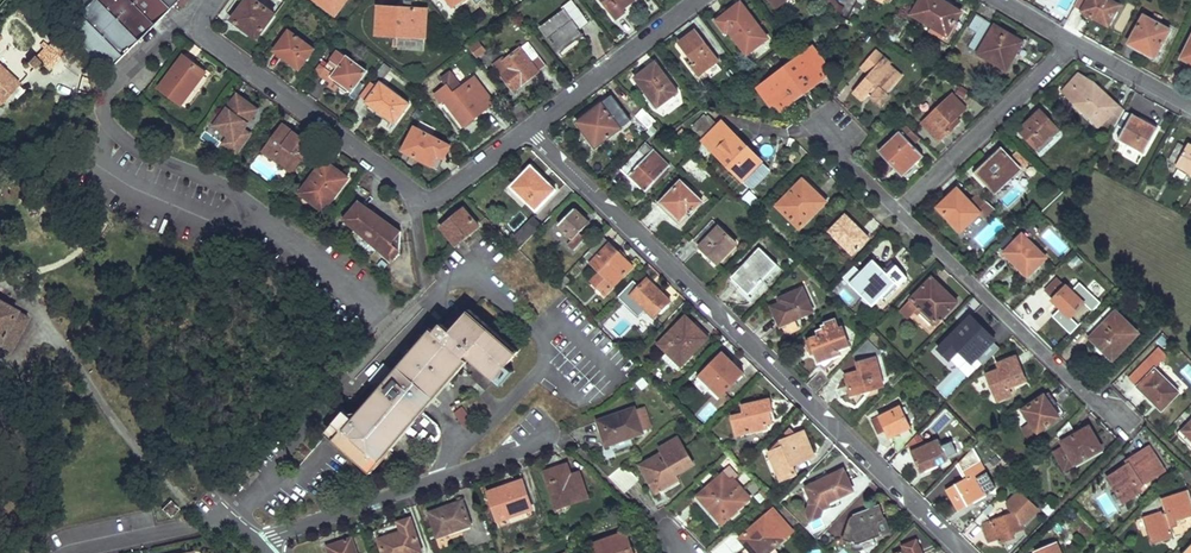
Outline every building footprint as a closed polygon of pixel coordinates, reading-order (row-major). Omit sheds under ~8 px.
[(70,22),(62,29),(105,72),(178,0),(48,0),(70,22)] [(245,3),(238,12),(242,14),(236,21),(257,37),(275,14),(258,0),(247,0),(245,3)] [(336,15),(347,0),(315,0),(336,15)] [(588,22),(580,11),(572,0),(563,8),(565,11),(542,28),(559,50),(583,32),(580,29),(588,22)] [(617,18),(626,11),(624,8),(634,0),(603,0),(617,18)] [(840,14),(846,5),(839,0),(820,0),(840,14)] [(955,25),(962,14),(940,0),(922,0),(912,15),(948,37),(955,25)] [(1114,14),(1120,4),(1113,0),(1088,0),(1082,10),(1108,24),(1114,14)] [(737,6),(727,14),(717,22),(726,34),(729,31),(746,54),(767,38),(747,11),(743,14),(737,6)] [(425,37),(426,23),(427,10),(380,7),(378,34),(400,36),(425,37)] [(1139,49),(1139,48),(1140,47),(1156,56),(1171,28),(1145,14),(1129,44),(1139,49)] [(969,30),(973,32),(976,34),(968,48),(1007,71),(1023,43),(977,16),(969,30)] [(276,49),(281,53),(285,56),(284,57),(300,69),(315,49),(290,31),(276,49)] [(680,45),(687,55),(694,64),(691,66),(699,76),(719,61),(697,32),(680,45)] [(399,50),(424,51),(425,37),(400,36),(399,50)] [(478,38),(468,46),(477,58),(487,50),(478,38)] [(50,68),(61,56),(43,40),(40,43),(44,46),(37,55),(35,53),(29,60),(35,67),(43,61),(50,68)] [(547,65),(538,53),(530,42),(497,66),(514,90),(547,65)] [(1181,61),(1190,66),(1190,42),(1181,61)] [(826,65),(813,47),(803,54),(812,66),(809,68),(814,74),(826,65)] [(892,63),(876,49),(861,68),(868,75),(854,92),(864,100),(871,92),(875,95),(873,97),(881,105),(890,96),(888,94),(900,80),(887,68),(891,64),(892,63)] [(339,52),(328,65),(328,67),(335,72),(333,75),(354,90),(367,73),(339,52)] [(786,67),(804,92),(819,81),(814,74),(809,68),(812,66),(803,54),(786,67)] [(204,71),(200,67),(195,64),(193,66),(183,58),(160,89),(185,108),(211,73),(206,69),(204,71)] [(319,76),(328,81),(333,75),(335,72),(328,67),(328,65),(321,60),(315,68),(319,76)] [(0,62),(0,102),(1,103),(21,81),(0,62)] [(384,63),(381,68),(377,73),(383,78),(392,69),(384,63)] [(904,76),(891,64),(887,68),(900,80),(904,76)] [(637,79),(642,86),(648,93),(645,96),(657,111),(678,94),(655,65),(637,79)] [(787,104),(804,92),(786,67),(758,87),(767,99),(777,91),(782,98),(787,104)] [(1124,112),(1093,85),(1092,86),(1079,74),(1062,92),(1074,102),(1076,106),(1099,126),(1107,118),(1116,126),(1124,112)] [(477,78),(465,86),(454,94),(449,87),(436,95),(442,103),(446,101),(460,121),(475,111),(478,115),(495,104),(477,78)] [(396,123),(402,114),(409,105),(381,84),(368,101),(396,123)] [(775,102),(780,109),(787,104),(782,98),(777,91),(767,99),(771,105),(775,102)] [(250,134),(247,131),(244,129),(259,110),(239,95),(216,124),(241,144),(250,134)] [(939,141),(948,132),(956,124),(953,121),(965,109),(952,95),(923,124),(939,141)] [(582,131),(584,129),(586,128),(600,145),(630,120),(611,96),(576,124),(582,131)] [(523,112),(519,107),(514,110),(519,115),(523,112)] [(657,121),(650,115),(644,109),(637,116),(648,129),(657,121)] [(1025,138),(1030,143),(1035,149),(1050,134),(1051,136),(1059,129),(1041,112),(1023,130),(1028,135),(1025,138)] [(1145,154),(1151,142),(1158,129),(1132,116),(1119,141),(1145,154)] [(705,117),(694,129),(705,140),(714,130),(716,128),(705,117)] [(750,186),(759,178),(767,169),(721,123),(716,128),(714,130),(704,141),(750,186)] [(880,152),(884,157),(888,162),(891,160),(904,174),(923,156),(914,145),(921,139),(916,134),(904,124),(898,129),(900,132),(880,152)] [(292,172),(302,160),(311,147),(283,126),(264,151),(292,172)] [(404,150),(419,157),(433,165),(438,155),(445,158),(451,146),(416,128),(404,150)] [(640,149),(641,150),(623,169),(631,176),(632,175),(647,190),(670,167),(645,143),(640,149)] [(1188,145),(1186,148),(1179,145),(1170,162),(1190,173),(1190,147),(1188,145)] [(1001,150),(977,173),(995,192),(1029,160),(1018,150),(1009,158),(1001,150)] [(433,165),(440,168),(445,158),(438,155),(433,165)] [(301,193),(313,201),(324,210),(348,179),(325,161),(301,193)] [(541,176),(537,172),(533,167),(514,186),(528,201),(536,209),(553,193),(539,178),(541,176)] [(809,219),(808,218),(807,216),(821,202),(812,193),(814,191),(803,180),(777,205),(800,228),(809,219)] [(668,210),(674,216),(680,221),(688,213),(690,215),(701,204),(680,183),(657,207),(664,213),(668,210)] [(761,200),(750,190),(742,198),(752,208),(761,200)] [(994,209),(978,193),(969,202),(957,190),(937,209),(959,232),(978,213),(984,219),(994,209)] [(396,239),(398,236),(401,233),(388,222),(387,224),(370,208),(368,211),(359,202),(344,219),(354,228),(377,249),(391,261),(400,252),(396,249),(400,243),(396,239)] [(479,227),(471,218),(464,209),(442,227),(457,245),(479,227)] [(574,250),(580,244),(585,239),(579,232),(587,225),(581,218),(583,216),(575,209),(560,225),(573,238),(568,243),(574,250)] [(517,230),(527,218),(519,212),(509,224),(517,230)] [(866,240),(862,236),(859,233),(861,231),(846,216),(830,232),(852,254),(866,240)] [(543,226),(538,222),(534,218),(511,241),(520,249),(543,226)] [(708,253),(708,252),(709,252),(719,261),(727,253),(726,252),(736,243),(713,222),(695,241),(708,253)] [(1031,225),(1022,235),(1028,241),(1038,232),(1031,225)] [(377,249),(354,228),(349,233),(372,254),(377,249)] [(1008,236),(1002,242),(1008,248),(1005,252),(1012,258),(1011,259),(1029,277),(1046,258),(1028,241),(1022,235),(1014,242),(1008,236)] [(605,294),(619,280),(632,266),(625,259),(624,260),(617,254),(618,253),(603,238),(584,257),(600,272),(605,278),(597,287),(605,294)] [(732,278),(741,286),(749,295),(777,267),(759,250),(732,278)] [(896,290),(901,284),(908,278),(896,266),(888,274),(874,260),(862,273),(855,267),(844,278),(873,307),(893,288),(896,290)] [(605,278),(600,272),(591,281),(597,287),(605,278)] [(560,286),(561,287),(563,289),(570,280),(567,278),(560,286)] [(958,302),(932,278),(900,311),(908,318),(919,308),(937,324),(958,302)] [(1064,284),(1061,281),(1058,278),(1045,291),(1052,298),(1051,299),(1069,317),(1083,303),(1068,289),(1073,284),(1068,279),(1064,284)] [(653,317),(661,310),(669,302),(648,280),(633,296),(653,317)] [(784,320),(785,323),(787,325),(794,323),(793,321),(811,314),(812,311),(802,289),(779,299),(781,303),(773,307),(779,322),(784,320)] [(10,352),(28,320),(18,314),(18,313),(0,303),(0,347),(10,352)] [(1114,358),(1126,346),(1137,333),(1109,307),(1085,332),(1114,358)] [(337,437),(356,454),(375,470),(392,450),(389,448),(407,427),(424,440),(425,440),(432,441),(432,442),(433,442),(433,441),(438,435),(439,435),(439,434),(438,434),(436,426),(437,425),(421,411),(466,360),(469,363),(466,366),(481,378),(477,383),(485,390),(516,355),(467,313),(451,333),(442,325),(435,333),(433,331),(396,375),(380,393),(357,420),(354,418),(337,437)] [(680,365),(691,354),(702,343),(688,328),(692,324),(685,317),(659,343),(680,365)] [(981,328),(980,330),(978,332),(974,327),(976,326),(968,317),(951,335),(973,357),(992,338),(981,328)] [(981,328),(985,324),(981,320),(976,326),(974,327),(978,332),(980,330),(981,328)] [(826,325),(824,326),(823,326),(824,331),(819,332),(820,336),(811,340),(813,346),(810,346),(813,354),(816,353),(820,363),(840,355),(838,350),(850,346),(843,327),(838,328),(835,321),(826,324),(826,325)] [(847,375),(849,385),(851,394),(879,387),(882,385),(878,358),(883,354),(867,340),(851,357),(859,364),(860,371),(847,375)] [(705,391),(707,389),(709,386),(718,396),(742,373),(722,353),(694,380),(705,391)] [(1000,369),(993,371),(987,374),(998,400),(1011,395),(1008,388),(1025,380),(1015,357),(998,364),(1000,369)] [(383,364),(368,382),(380,393),(396,375),(383,364)] [(817,393),(823,386),(830,379),(820,370),(808,384),(817,393)] [(1162,410),(1170,401),(1179,393),(1156,370),(1139,387),(1162,410)] [(1050,391),(1023,409),(1038,431),(1059,417),(1050,404),(1056,400),(1050,391)] [(769,412),(771,411),(773,411),(770,400),(742,406),(744,414),(732,417),(736,435),(767,429),(766,425),(772,424),(769,412)] [(470,409),(468,405),(467,401),(450,407),(453,415),(470,409)] [(878,433),(882,432),(885,430),(889,438),(911,427),(901,407),(872,420),(878,433)] [(606,430),(610,444),(611,444),(613,450),(633,444),(631,436),(642,433),(634,410),(599,422),(602,431),(606,430)] [(1085,428),(1077,413),(1069,422),(1075,433),(1085,428)] [(1063,469),(1087,456),(1100,449),(1089,427),(1085,428),(1075,433),(1069,422),(1058,434),(1064,445),(1054,450),(1063,469)] [(787,434),(780,444),(771,454),(782,479),(797,473),(793,464),(814,454),(804,432),(789,438),(787,434)] [(911,440),(908,438),(906,436),(891,447),(898,453),(911,440)] [(675,475),(684,471),(693,465),(678,438),(659,448),(662,453),(643,463),(660,495),(680,484),(675,475)] [(947,460),(943,450),(939,440),(912,452),(920,471),(947,460)] [(947,489),(952,500),(958,511),(986,495),(983,489),(978,479),(987,474),(973,448),(960,463),(967,477),(947,489)] [(1139,487),(1151,480),(1164,473),(1149,448),(1127,461),(1130,466),(1109,478),(1123,502),(1141,491),(1139,487)] [(608,476),(616,485),(624,493),(637,480),(623,464),(608,476)] [(580,473),(575,474),(571,475),(568,465),(545,472),(556,506),(587,497),(580,473)] [(827,502),(850,491),(847,482),(848,481),(843,470),(807,487),(807,489),(808,492),(805,494),(808,502),(812,500),(815,508),(819,516),(829,506),(827,502)] [(983,489),(993,484),(987,474),(978,479),(983,489)] [(699,497),(706,504),(714,512),(720,506),(729,515),(745,500),(722,475),(699,497)] [(531,509),(526,495),(521,481),(488,492),(498,521),(531,509)] [(1013,514),(983,523),(988,539),(998,536),(1000,542),(1014,537),(1012,531),(1024,528),(1022,522),(1029,520),(1031,522),(1041,511),(1018,489),(1006,502),(1008,509),(1013,514)] [(1187,518),(1190,516),(1190,496),(1190,491),(1161,500),(1163,511),(1144,519),(1151,545),(1174,538),(1173,530),(1178,526),(1177,521),(1187,518)] [(177,509),(169,501),(161,509),(169,518),(177,509)] [(470,525),(466,513),(462,502),(430,513),(437,535),(470,525)] [(843,540),(849,542),(855,543),(860,543),(883,535),(881,531),(879,524),(880,519),(884,518),(880,506),(855,515),(853,515),(852,515),(850,517),(849,520),(843,540)] [(500,527),(533,515),(531,509),(498,521),(500,527)] [(776,527),(767,517),(741,540),(752,552),(767,552),(785,537),(776,527)] [(404,520),(399,522),(402,532),(379,540),(383,552),(418,552),(421,552),(409,518),(404,520)] [(881,531),(888,529),(884,518),(880,519),(879,524),(881,531)] [(588,545),(591,552),(636,552),(628,531),(588,545)] [(342,544),(342,545),(329,549),(330,552),(356,552),(352,539),(341,543),(342,544)] [(917,541),(903,546),(905,551),(899,552),(921,552),(917,541)] [(1057,544),(1036,552),(1060,552),(1057,544)]
